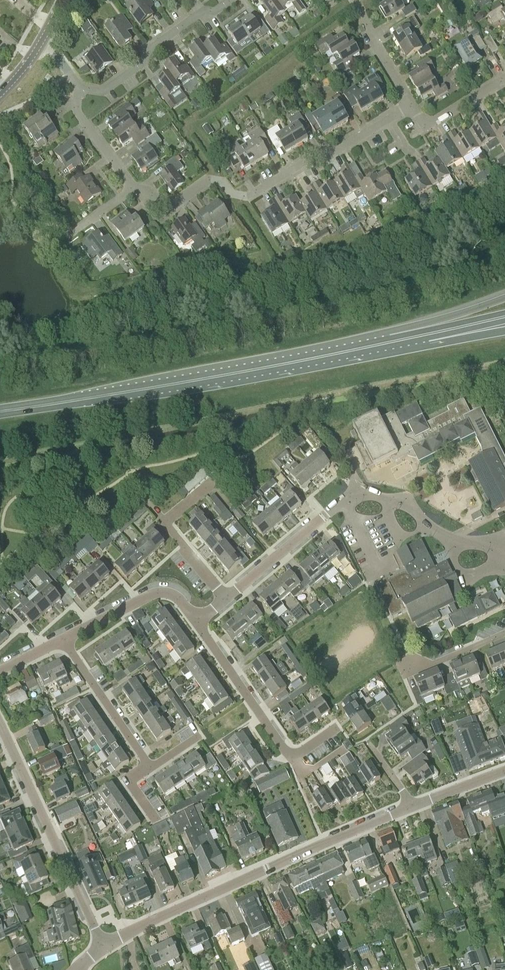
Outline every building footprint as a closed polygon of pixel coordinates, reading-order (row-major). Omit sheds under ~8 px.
[(137,2),(127,9),(140,27),(153,17),(145,6),(150,2),(148,0),(136,0),(137,2)] [(264,6),(271,16),(265,20),(273,31),(283,23),(279,18),(285,14),(283,11),(283,12),(274,0),(272,0),(264,6)] [(283,12),(283,11),(292,5),(300,16),(306,11),(298,0),(274,0),(283,12)] [(334,3),(332,0),(325,0),(321,2),(324,8),(334,3)] [(404,10),(398,0),(395,0),(381,9),(388,21),(402,12),(405,19),(417,12),(413,5),(404,10)] [(490,0),(474,0),(481,11),(492,4),(490,0)] [(502,7),(488,15),(495,26),(504,19),(504,12),(502,7)] [(317,19),(319,17),(322,15),(318,11),(313,14),(317,19)] [(126,34),(132,30),(122,16),(105,28),(120,49),(131,41),(126,34)] [(240,26),(250,39),(260,32),(263,37),(270,33),(260,19),(255,23),(251,17),(240,26)] [(401,25),(404,31),(393,37),(400,48),(415,39),(418,38),(413,31),(420,28),(413,17),(401,25)] [(76,24),(81,31),(89,25),(84,19),(76,24)] [(250,39),(240,26),(228,34),(232,39),(227,42),(237,56),(243,52),(253,44),(250,39)] [(288,41),(284,35),(277,39),(282,46),(288,41)] [(479,36),(470,42),(470,41),(456,49),(468,69),(482,61),(477,53),(486,48),(479,36)] [(343,37),(331,44),(328,38),(316,45),(319,51),(327,47),(333,57),(337,55),(336,55),(349,47),(343,37)] [(492,55),(498,51),(490,37),(484,41),(492,55)] [(422,50),(415,39),(400,48),(406,60),(417,53),(420,58),(431,52),(428,47),(422,50)] [(215,41),(204,49),(211,60),(214,64),(220,60),(222,62),(227,59),(230,63),(235,60),(227,48),(222,52),(215,41)] [(204,49),(200,44),(189,52),(197,63),(192,66),(200,78),(205,74),(201,67),(211,60),(204,49)] [(334,65),(336,69),(339,75),(352,67),(349,62),(359,55),(353,44),(349,47),(336,55),(337,55),(333,57),(337,63),(334,65)] [(96,75),(112,63),(102,48),(85,60),(96,75)] [(266,57),(273,51),(270,48),(264,53),(266,57)] [(416,67),(420,72),(409,78),(416,89),(432,79),(429,74),(434,70),(428,60),(416,67)] [(179,88),(188,81),(194,77),(187,67),(181,71),(175,62),(164,69),(168,75),(169,74),(176,85),(177,84),(179,88)] [(248,73),(244,67),(238,71),(242,77),(248,73)] [(169,74),(168,75),(159,82),(165,90),(160,94),(167,105),(173,101),(170,97),(180,90),(179,88),(177,84),(176,85),(169,74)] [(365,84),(360,86),(372,107),(383,100),(377,90),(382,87),(375,75),(364,82),(365,84)] [(432,79),(416,89),(422,100),(433,93),(436,99),(447,92),(444,86),(438,89),(432,79)] [(360,86),(356,89),(354,87),(343,94),(350,106),(356,103),(362,113),(372,107),(360,86)] [(334,99),(337,104),(325,111),(336,129),(348,121),(343,113),(348,110),(339,96),(334,99)] [(116,114),(120,119),(109,127),(116,137),(133,125),(129,120),(135,115),(128,105),(116,114)] [(325,111),(313,118),(310,113),(305,116),(314,130),(318,128),(324,137),(336,129),(325,111)] [(288,121),(293,128),(287,131),(296,147),(307,140),(301,130),(306,126),(299,114),(288,121)] [(481,126),(469,132),(480,150),(497,139),(491,129),(491,128),(483,115),(476,119),(481,126)] [(39,149),(45,145),(58,135),(48,120),(45,122),(41,116),(24,128),(39,149)] [(133,125),(116,137),(123,147),(135,139),(138,144),(149,137),(142,126),(136,130),(133,125)] [(213,134),(208,125),(203,129),(208,137),(213,134)] [(491,128),(491,129),(497,139),(504,152),(504,129),(501,132),(497,125),(491,128)] [(287,131),(281,135),(277,128),(266,134),(274,146),(279,143),(285,154),(296,147),(287,131)] [(248,137),(252,144),(247,147),(256,163),(268,156),(264,149),(269,146),(260,130),(248,137)] [(454,132),(448,136),(463,160),(480,150),(469,132),(458,139),(454,132)] [(442,140),(446,146),(435,153),(439,160),(446,170),(463,160),(448,136),(442,140)] [(81,162),(77,157),(82,153),(73,140),(55,153),(67,170),(73,166),(74,167),(81,162)] [(153,144),(148,148),(132,159),(141,172),(158,160),(151,151),(155,148),(153,144)] [(247,147),(241,151),(237,145),(224,152),(234,168),(240,164),(244,171),(256,163),(247,147)] [(164,165),(168,170),(160,177),(172,193),(184,184),(173,169),(179,164),(175,158),(164,165)] [(439,160),(428,167),(424,160),(418,164),(432,187),(450,177),(446,170),(439,160)] [(412,167),(416,174),(405,181),(415,198),(432,187),(418,164),(412,167)] [(499,164),(491,168),(494,173),(502,168),(499,164)] [(345,176),(334,183),(344,200),(361,190),(355,180),(356,179),(347,166),(341,169),(345,176)] [(494,173),(491,168),(484,173),(486,177),(494,173)] [(361,176),(356,179),(355,180),(361,190),(369,204),(387,193),(394,206),(402,201),(395,189),(396,189),(385,172),(377,177),(377,176),(365,182),(361,176)] [(89,177),(81,183),(78,178),(67,186),(72,193),(76,190),(86,203),(81,206),(82,208),(87,205),(86,204),(101,194),(100,194),(93,185),(94,184),(89,177)] [(344,200),(334,183),(323,190),(319,183),(312,187),(327,211),(344,200)] [(465,185),(457,189),(460,194),(467,189),(465,185)] [(311,197),(300,204),(306,214),(310,221),(327,211),(312,187),(307,190),(311,197)] [(460,194),(457,189),(450,194),(452,198),(460,194)] [(280,197),(274,201),(289,225),(306,214),(300,204),(296,197),(285,204),(280,197)] [(205,210),(199,215),(208,227),(214,223),(218,229),(225,224),(221,218),(227,214),(217,201),(211,206),(212,207),(206,211),(205,210)] [(268,204),(272,211),(261,218),(272,235),(289,225),(274,201),(268,204)] [(425,214),(433,210),(430,205),(423,210),(425,214)] [(392,218),(399,213),(397,209),(389,214),(392,218)] [(135,219),(132,221),(126,213),(111,224),(125,243),(144,230),(135,219)] [(356,220),(359,224),(366,219),(364,215),(356,220)] [(204,242),(202,240),(205,238),(195,224),(190,227),(185,220),(172,230),(184,246),(190,241),(193,245),(191,247),(196,253),(206,246),(208,249),(213,246),(208,239),(204,242)] [(359,224),(356,220),(348,224),(351,228),(359,224)] [(318,234),(321,238),(328,234),(326,230),(318,234)] [(321,238),(318,234),(311,239),(313,243),(321,238)] [(112,262),(121,255),(113,244),(108,247),(99,235),(82,247),(87,255),(92,251),(100,261),(108,256),(112,262)] [(287,259),(294,255),(292,250),(284,255),(287,259)] [(475,435),(480,447),(483,457),(470,464),(474,472),(471,473),(475,482),(479,481),(486,495),(482,497),(487,506),(490,504),(494,512),(504,506),(504,458),(480,408),(468,414),(461,401),(447,408),(449,413),(426,424),(423,418),(409,425),(414,434),(407,438),(406,438),(412,451),(418,463),(447,449),(446,446),(459,440),(461,442),(475,435)] [(355,445),(367,469),(390,458),(393,463),(409,455),(408,453),(412,451),(406,438),(407,438),(401,426),(422,415),(417,404),(395,414),(395,413),(381,420),(378,415),(353,427),(361,442),(355,445)] [(295,442),(299,447),(304,442),(301,438),(295,442)] [(299,447),(295,442),(288,448),(292,453),(299,447)] [(281,462),(289,455),(285,450),(273,461),(280,469),(284,465),(281,462)] [(310,461),(320,473),(329,466),(319,453),(310,461)] [(208,461),(203,466),(211,475),(216,471),(208,461)] [(320,473),(310,461),(300,469),(310,481),(320,473)] [(300,469),(296,463),(291,468),(295,473),(288,479),(294,487),(297,484),(301,489),(303,491),(305,491),(308,488),(308,486),(307,484),(310,481),(300,469)] [(205,480),(211,475),(203,466),(198,470),(205,480)] [(200,484),(205,480),(198,470),(192,475),(200,484)] [(187,480),(194,489),(200,484),(192,475),(187,480)] [(267,484),(271,489),(277,484),(273,479),(267,484)] [(188,494),(194,489),(187,480),(181,485),(188,494)] [(271,489),(267,484),(260,490),(264,494),(271,489)] [(281,501),(293,515),(302,507),(291,494),(295,490),(291,486),(282,494),(286,498),(281,501)] [(223,515),(227,511),(214,495),(209,499),(216,507),(213,510),(219,517),(222,515),(223,515)] [(248,500),(252,505),(258,500),(254,495),(248,500)] [(252,505),(248,500),(242,506),(245,511),(252,505)] [(272,509),(283,522),(293,515),(281,501),(272,509)] [(128,522),(131,525),(148,511),(145,507),(128,522)] [(240,521),(245,517),(238,509),(233,513),(240,521)] [(283,522),(272,509),(262,517),(273,531),(283,522)] [(191,516),(195,521),(189,526),(198,536),(210,525),(198,510),(191,516)] [(227,511),(223,515),(227,520),(232,517),(227,511)] [(483,518),(480,512),(471,517),(474,522),(483,518)] [(273,531),(262,517),(253,525),(264,539),(273,531)] [(218,534),(214,529),(218,525),(214,521),(210,525),(198,536),(205,545),(218,535),(218,534)] [(118,531),(121,534),(131,525),(128,522),(118,531)] [(238,533),(243,530),(237,523),(233,527),(238,533)] [(160,540),(164,537),(153,524),(145,530),(149,535),(144,540),(154,552),(164,544),(160,540)] [(243,530),(238,533),(243,539),(248,535),(243,530)] [(109,539),(112,542),(121,534),(118,531),(109,539)] [(213,554),(226,544),(221,538),(225,535),(222,531),(218,534),(218,535),(205,545),(213,554)] [(84,539),(94,550),(98,546),(88,535),(84,539)] [(251,549),(256,545),(250,538),(246,542),(251,549)] [(75,551),(73,554),(76,557),(85,549),(89,554),(94,550),(84,539),(73,549),(75,551)] [(112,542),(109,539),(99,548),(102,552),(112,542)] [(134,548),(145,560),(154,552),(144,540),(134,548)] [(330,544),(320,552),(330,565),(331,564),(334,568),(335,569),(340,564),(339,563),(346,558),(342,548),(335,540),(330,544)] [(471,605),(458,612),(452,600),(463,594),(447,562),(435,568),(422,541),(396,554),(405,572),(376,587),(393,619),(407,612),(412,623),(415,622),(418,629),(441,618),(437,611),(449,605),(453,614),(448,616),(455,630),(478,619),(472,605),(471,605)] [(226,544),(213,554),(221,564),(234,553),(233,553),(226,544)] [(145,560),(134,548),(131,545),(121,553),(124,557),(125,557),(135,569),(145,560)] [(242,563),(237,557),(242,553),(238,548),(233,553),(234,553),(221,564),(229,573),(242,563)] [(325,576),(334,568),(331,564),(330,565),(320,552),(310,560),(321,573),(324,577),(325,576)] [(76,557),(73,554),(63,562),(66,566),(73,560),(75,562),(77,562),(79,560),(77,559),(76,557)] [(125,557),(124,557),(115,565),(125,577),(135,569),(125,557)] [(321,573),(310,560),(300,568),(301,569),(296,572),(308,586),(310,589),(324,577),(321,573)] [(66,566),(63,562),(53,571),(56,574),(66,566)] [(88,571),(99,583),(108,576),(97,564),(92,568),(90,565),(86,568),(88,571)] [(41,569),(35,574),(44,584),(36,591),(38,593),(40,595),(51,607),(60,599),(50,588),(54,585),(45,574),(41,569)] [(79,580),(89,592),(99,583),(88,571),(79,580)] [(292,576),(290,573),(280,582),(290,594),(294,598),(308,586),(296,572),(292,576)] [(347,582),(352,589),(360,582),(355,576),(347,582)] [(28,581),(24,578),(15,586),(18,590),(28,581)] [(490,582),(493,589),(499,586),(496,579),(490,582)] [(89,592),(79,580),(69,588),(80,600),(89,592)] [(281,602),(290,594),(280,582),(270,590),(280,602),(281,602)] [(342,598),(350,591),(345,586),(338,593),(342,598)] [(280,602),(270,590),(259,598),(260,599),(256,603),(265,614),(266,615),(266,614),(269,618),(283,606),(280,602)] [(471,605),(472,605),(478,619),(486,615),(486,614),(500,607),(493,593),(479,599),(478,598),(470,602),(471,605)] [(30,604),(41,616),(51,607),(40,595),(30,604)] [(326,596),(321,600),(324,605),(324,606),(328,610),(333,607),(326,596)] [(10,609),(1,600),(0,601),(0,607),(5,613),(10,609)] [(251,627),(252,626),(266,615),(265,614),(256,603),(252,606),(251,606),(241,614),(251,627)] [(315,615),(322,610),(320,608),(317,603),(310,608),(315,615)] [(23,624),(28,620),(32,624),(41,616),(30,604),(25,609),(21,605),(13,613),(23,624)] [(137,622),(145,618),(141,609),(132,614),(137,622)] [(172,621),(165,611),(159,616),(156,612),(149,617),(159,631),(172,621)] [(301,611),(293,617),(297,622),(305,616),(301,611)] [(4,618),(11,627),(16,623),(8,614),(4,618)] [(231,622),(242,635),(248,630),(252,635),(256,631),(252,626),(251,627),(241,614),(231,622)] [(172,621),(159,631),(166,641),(179,631),(172,621)] [(236,647),(233,642),(242,635),(231,622),(222,630),(226,635),(220,640),(231,652),(236,647)] [(142,643),(147,640),(142,634),(143,633),(138,624),(131,629),(142,643)] [(0,634),(0,642),(8,635),(4,630),(0,634)] [(179,631),(166,641),(173,651),(187,641),(179,631)] [(126,632),(116,639),(125,653),(135,646),(126,632)] [(276,650),(281,647),(288,657),(292,654),(286,645),(288,643),(285,637),(273,646),(276,650)] [(258,651),(267,644),(262,638),(253,645),(258,651)] [(105,646),(115,660),(125,653),(116,639),(105,646)] [(147,640),(142,643),(146,650),(151,647),(147,640)] [(187,641),(173,651),(181,661),(194,651),(187,641)] [(98,660),(100,660),(105,667),(115,660),(105,646),(95,653),(96,654),(95,655),(94,657),(97,660),(98,660)] [(502,667),(504,666),(504,647),(496,651),(502,667)] [(502,667),(496,651),(485,655),(492,671),(502,667)] [(161,660),(156,654),(151,657),(156,664),(161,660)] [(295,667),(299,665),(292,654),(288,657),(295,667)] [(259,678),(276,666),(273,661),(269,664),(264,658),(252,667),(259,678)] [(461,663),(469,680),(480,675),(472,658),(461,663)] [(194,679),(207,669),(200,659),(181,672),(185,677),(190,674),(193,678),(194,679)] [(160,670),(165,667),(161,660),(156,664),(160,670)] [(123,672),(127,677),(144,666),(140,661),(123,672)] [(449,681),(454,693),(460,690),(471,685),(469,680),(461,663),(458,664),(457,662),(450,665),(451,667),(450,667),(455,679),(449,681)] [(48,668),(56,683),(57,683),(59,689),(70,684),(60,663),(48,668)] [(303,678),(307,676),(299,665),(295,667),(303,678)] [(276,666),(259,678),(266,688),(279,679),(283,676),(276,666)] [(38,684),(43,694),(47,692),(45,689),(56,683),(48,668),(37,674),(41,682),(38,684)] [(200,688),(214,679),(207,669),(194,679),(200,688)] [(127,677),(123,672),(122,670),(113,677),(118,684),(127,677)] [(158,671),(153,675),(157,682),(162,678),(158,671)] [(433,693),(444,688),(447,696),(454,693),(449,681),(443,684),(437,671),(426,675),(433,693)] [(415,680),(420,692),(413,695),(418,706),(425,703),(424,700),(434,695),(433,693),(426,675),(415,680)] [(39,686),(34,676),(24,681),(29,691),(39,686)] [(162,688),(167,685),(162,678),(157,682),(162,688)] [(129,701),(143,692),(139,686),(143,684),(139,679),(122,690),(129,701)] [(180,688),(183,686),(179,679),(170,685),(175,692),(180,688)] [(207,699),(221,689),(214,679),(200,688),(207,699)] [(279,700),(288,694),(285,690),(286,689),(279,679),(266,688),(273,698),(276,696),(279,700)] [(21,703),(28,700),(19,684),(13,687),(16,691),(6,696),(11,705),(20,701),(21,703)] [(309,684),(299,691),(301,695),(302,695),(312,688),(309,684)] [(69,692),(62,696),(65,701),(80,694),(76,687),(69,691),(69,692)] [(179,698),(184,695),(180,688),(175,692),(179,698)] [(228,699),(221,689),(207,699),(214,709),(213,710),(212,711),(215,715),(216,715),(225,709),(221,704),(228,699)] [(171,702),(176,698),(171,691),(166,695),(171,702)] [(292,702),(301,695),(299,691),(289,698),(291,702),(292,702)] [(143,692),(129,701),(136,711),(150,701),(143,692)] [(62,696),(62,695),(61,695),(59,693),(53,696),(58,705),(65,701),(62,696)] [(374,699),(377,704),(387,697),(384,693),(374,699)] [(361,709),(357,703),(361,700),(356,694),(343,703),(347,710),(344,712),(351,723),(364,714),(369,710),(366,706),(361,709)] [(396,707),(388,697),(382,701),(389,712),(396,707)] [(80,721),(94,712),(87,702),(84,704),(80,698),(67,707),(71,713),(69,714),(73,719),(77,716),(80,721)] [(176,698),(171,702),(178,712),(183,708),(176,698)] [(291,702),(289,698),(278,705),(281,709),(291,702)] [(310,708),(319,720),(330,713),(321,700),(310,708)] [(143,721),(157,711),(150,701),(136,711),(143,721)] [(189,701),(184,705),(189,712),(194,708),(189,701)] [(372,702),(366,706),(369,710),(375,706),(372,702)] [(47,706),(42,709),(41,713),(43,717),(51,713),(47,706)] [(157,711),(143,721),(150,731),(164,722),(160,716),(167,711),(164,707),(157,712),(157,711)] [(183,708),(178,712),(185,722),(190,719),(187,715),(183,708)] [(193,718),(198,715),(194,708),(189,712),(193,718)] [(289,722),(298,734),(309,727),(300,714),(301,714),(296,708),(291,711),(295,718),(289,722)] [(319,720),(310,708),(301,714),(300,714),(309,727),(319,720)] [(393,734),(386,739),(394,749),(409,738),(404,732),(409,728),(404,722),(407,719),(407,718),(414,713),(412,711),(402,718),(402,719),(389,728),(393,734)] [(94,712),(80,721),(77,724),(84,734),(87,732),(101,722),(94,712)] [(51,713),(38,720),(42,727),(55,720),(51,713)] [(364,714),(351,723),(358,733),(371,724),(364,714)] [(164,722),(150,731),(157,741),(171,732),(167,727),(174,722),(171,717),(164,722)] [(458,733),(454,735),(468,773),(504,759),(504,753),(500,741),(485,746),(478,726),(474,727),(471,717),(455,723),(458,733)] [(436,734),(443,732),(438,720),(432,722),(436,734)] [(66,721),(60,724),(64,731),(69,729),(70,729),(66,721)] [(87,732),(94,742),(108,732),(101,722),(87,732)] [(34,754),(45,749),(38,734),(35,727),(28,730),(31,737),(27,739),(34,754)] [(70,729),(69,729),(64,731),(69,743),(75,740),(70,729)] [(101,752),(115,742),(108,732),(94,742),(89,745),(92,749),(97,746),(101,752)] [(229,751),(232,749),(236,754),(249,745),(243,735),(237,738),(234,733),(222,741),(229,751)] [(409,738),(394,749),(401,760),(408,755),(412,760),(426,750),(419,740),(413,744),(409,738)] [(69,743),(70,743),(75,754),(80,752),(75,741),(75,740),(69,743)] [(115,742),(101,752),(108,762),(122,752),(115,742)] [(348,751),(353,748),(348,742),(343,745),(347,751),(348,752),(348,751)] [(236,754),(242,765),(256,755),(249,745),(236,754)] [(434,748),(438,756),(443,754),(441,750),(440,747),(439,745),(439,746),(434,748)] [(56,763),(67,758),(62,748),(50,753),(52,757),(38,764),(45,778),(60,771),(56,763)] [(78,761),(83,759),(80,752),(75,754),(78,761)] [(122,752),(108,762),(102,766),(105,771),(111,767),(115,772),(129,762),(122,752)] [(344,757),(362,784),(366,782),(369,786),(380,779),(370,764),(361,771),(349,753),(344,757)] [(210,754),(200,761),(196,755),(186,761),(195,775),(205,769),(207,771),(217,764),(210,754)] [(220,765),(225,761),(221,755),(216,758),(220,765)] [(245,769),(253,781),(268,774),(256,755),(242,765),(239,767),(242,771),(245,769)] [(425,784),(432,778),(433,780),(438,777),(438,774),(433,767),(430,767),(422,755),(402,770),(415,788),(424,782),(425,784)] [(362,784),(344,757),(339,760),(353,780),(343,787),(351,800),(351,801),(352,802),(363,795),(358,787),(362,784)] [(195,775),(186,761),(175,768),(185,782),(195,775)] [(225,761),(220,765),(225,772),(230,768),(225,761)] [(332,769),(337,766),(333,761),(329,764),(332,769)] [(90,774),(85,762),(80,765),(85,776),(90,774)] [(78,773),(76,767),(69,769),(72,775),(78,773)] [(165,775),(175,789),(185,782),(175,768),(165,775)] [(289,780),(284,769),(269,776),(274,787),(289,780)] [(231,782),(237,778),(232,771),(227,775),(231,782)] [(88,784),(94,781),(90,774),(85,776),(88,784)] [(175,789),(165,775),(155,782),(159,789),(156,791),(159,795),(162,793),(164,796),(175,789)] [(69,796),(64,784),(69,782),(67,776),(54,781),(56,787),(50,790),(55,802),(69,796)] [(341,807),(351,801),(351,800),(343,787),(342,785),(331,792),(326,784),(320,788),(323,791),(331,804),(332,804),(337,801),(341,807)] [(102,799),(106,804),(106,805),(119,795),(112,785),(94,798),(97,802),(102,799)] [(77,800),(89,794),(86,788),(74,793),(77,800)] [(206,792),(207,793),(209,798),(216,794),(214,789),(206,792)] [(332,804),(331,804),(323,791),(313,798),(309,789),(303,791),(309,807),(311,806),(314,810),(318,807),(322,813),(333,806),(332,804)] [(209,798),(207,793),(206,792),(199,796),(202,801),(209,798)] [(461,810),(471,838),(480,834),(473,815),(481,812),(483,816),(490,813),(491,818),(504,813),(504,795),(494,799),(492,792),(468,801),(470,807),(461,810)] [(2,807),(9,804),(4,793),(0,795),(0,812),(3,811),(2,807)] [(113,815),(126,805),(119,795),(106,805),(106,804),(101,808),(104,813),(109,809),(113,815)] [(184,803),(186,809),(194,805),(191,799),(184,803)] [(76,803),(66,807),(70,818),(80,814),(76,803)] [(186,809),(184,803),(177,806),(179,812),(186,809)] [(447,847),(468,840),(461,822),(464,821),(458,804),(432,814),(436,824),(438,823),(447,847)] [(126,805),(113,815),(120,824),(133,815),(126,805)] [(219,871),(226,868),(201,813),(205,811),(202,805),(171,819),(178,836),(185,833),(205,878),(219,872),(219,871)] [(87,816),(92,813),(89,806),(83,809),(87,816)] [(4,832),(22,824),(18,813),(11,816),(9,811),(0,815),(0,823),(4,832)] [(92,813),(87,816),(90,824),(96,821),(92,813)] [(297,839),(285,813),(267,821),(279,847),(297,839)] [(133,815),(120,824),(127,835),(140,825),(133,815)] [(157,837),(170,831),(166,821),(152,827),(157,837)] [(8,843),(27,835),(22,824),(4,832),(8,843)] [(95,835),(101,832),(97,824),(92,827),(95,835)] [(263,851),(256,836),(250,839),(243,824),(236,828),(238,833),(231,836),(242,861),(250,857),(251,857),(256,855),(255,855),(263,851)] [(391,845),(397,843),(392,831),(378,836),(385,854),(389,852),(388,850),(393,848),(391,845)] [(119,840),(115,834),(110,837),(114,842),(119,840)] [(32,845),(27,835),(8,843),(12,852),(7,854),(10,861),(27,853),(25,849),(32,845)] [(125,845),(128,850),(137,846),(135,841),(134,841),(133,839),(132,839),(126,841),(127,844),(125,845)] [(430,839),(417,844),(422,857),(421,857),(424,864),(438,859),(430,839)] [(346,852),(353,866),(363,861),(368,872),(380,866),(375,855),(373,856),(366,842),(346,852)] [(419,864),(417,859),(421,857),(422,857),(417,844),(404,849),(411,868),(419,864)] [(134,849),(140,863),(148,860),(142,846),(134,849)] [(121,864),(136,857),(134,850),(118,858),(121,864)] [(100,890),(107,887),(97,864),(102,862),(99,855),(76,864),(89,895),(96,892),(97,895),(102,893),(100,890)] [(325,883),(326,883),(345,874),(343,868),(344,868),(338,855),(319,864),(324,876),(322,877),(325,883)] [(38,857),(28,861),(26,856),(12,861),(16,872),(21,870),(24,876),(43,869),(38,857)] [(182,886),(194,880),(187,865),(191,864),(187,856),(184,858),(184,857),(174,861),(178,869),(175,870),(182,886)] [(173,889),(165,871),(168,870),(164,860),(148,867),(153,877),(161,895),(173,889)] [(449,876),(460,872),(457,862),(445,866),(449,876)] [(322,877),(324,876),(319,864),(305,870),(311,882),(310,883),(313,889),(316,896),(329,890),(326,883),(325,883),(322,877)] [(117,878),(112,866),(103,870),(108,882),(117,878)] [(399,884),(391,866),(384,869),(392,887),(399,884)] [(436,872),(442,887),(450,884),(445,868),(436,872)] [(43,869),(24,876),(27,883),(21,886),(21,888),(23,894),(25,895),(27,895),(27,897),(41,891),(39,884),(48,880),(43,869)] [(311,882),(305,870),(290,877),(296,889),(297,889),(300,895),(313,889),(310,883),(311,882)] [(367,884),(360,888),(365,897),(388,886),(384,876),(367,884)] [(427,893),(421,878),(412,882),(418,897),(419,897),(420,901),(428,898),(426,894),(427,893)] [(128,883),(138,905),(150,899),(143,883),(137,886),(134,880),(128,882),(128,883)] [(284,913),(298,906),(285,880),(270,887),(274,894),(275,894),(284,913)] [(348,886),(355,902),(365,897),(360,888),(357,882),(348,886)] [(125,911),(138,905),(128,883),(123,885),(126,891),(118,894),(125,911)] [(253,937),(271,929),(260,903),(256,894),(236,903),(241,913),(242,912),(253,937)] [(55,942),(55,945),(78,939),(70,907),(47,912),(52,931),(46,932),(49,943),(55,942)] [(338,910),(334,912),(339,924),(347,921),(343,912),(340,914),(338,910)] [(288,923),(283,912),(277,915),(282,926),(288,923)] [(32,919),(30,913),(19,918),(21,923),(32,919)] [(334,915),(326,919),(330,928),(338,924),(335,917),(334,915)] [(209,922),(216,938),(227,933),(233,946),(245,941),(240,929),(233,932),(225,916),(223,917),(222,916),(209,922)] [(316,934),(325,930),(322,924),(317,923),(312,925),(316,934)] [(2,940),(13,935),(10,928),(3,932),(0,926),(0,936),(2,940)] [(182,934),(190,950),(209,942),(205,934),(201,936),(197,927),(182,934)] [(295,938),(290,927),(283,930),(288,942),(295,938)] [(167,964),(174,961),(176,966),(181,964),(171,940),(169,940),(165,942),(164,944),(165,946),(160,948),(167,964)] [(27,962),(34,958),(28,945),(14,951),(17,959),(8,963),(12,969),(31,969),(27,962)] [(154,950),(154,949),(148,952),(148,953),(155,969),(170,969),(167,964),(160,948),(154,950)] [(346,952),(340,955),(344,964),(350,962),(346,952)] [(479,964),(475,952),(467,955),(472,967),(479,964)] [(255,960),(260,969),(273,969),(266,955),(255,960)] [(482,969),(483,969),(490,968),(487,958),(479,961),(482,969)] [(254,961),(242,966),(244,969),(258,969),(254,961)]
